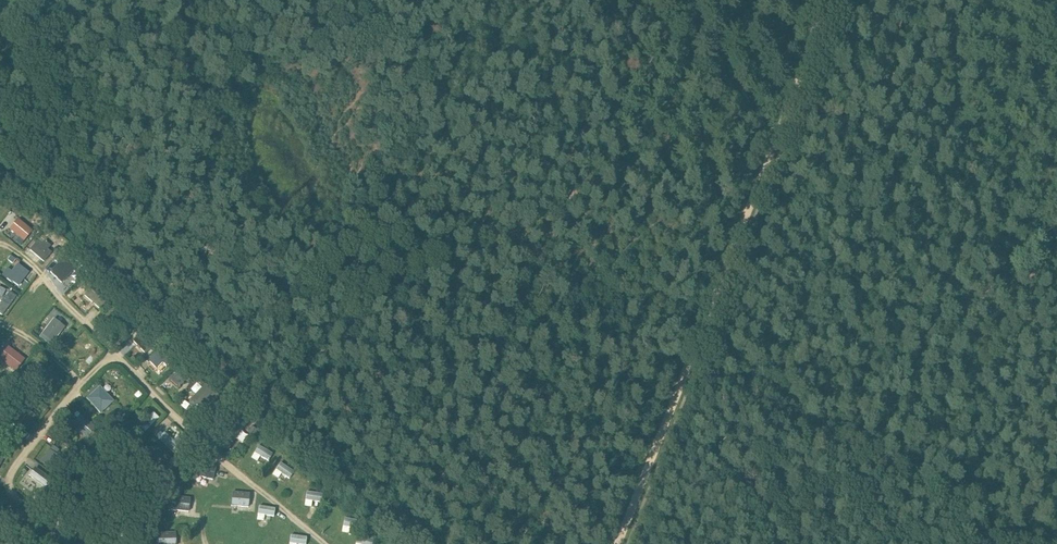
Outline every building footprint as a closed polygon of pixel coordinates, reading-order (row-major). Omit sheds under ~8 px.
[(25,240),(32,230),(19,220),(11,229),(25,240)] [(55,249),(41,238),(31,250),(44,261),(55,249)] [(76,267),(65,257),(50,275),(61,284),(76,267)] [(19,286),(30,271),(18,264),(7,279),(13,282),(19,286)] [(95,284),(84,296),(100,309),(111,297),(95,284)] [(0,297),(0,315),(2,317),(17,297),(6,289),(0,297)] [(137,320),(125,309),(114,320),(126,332),(137,320)] [(55,319),(43,335),(53,343),(65,326),(55,319)] [(143,327),(140,331),(141,332),(133,340),(146,353),(153,346),(147,340),(152,335),(143,327)] [(68,353),(82,365),(93,352),(78,340),(68,353)] [(24,358),(8,347),(2,356),(10,362),(7,365),(15,371),(24,358)] [(166,349),(152,363),(161,372),(176,357),(166,349)] [(169,379),(179,388),(191,375),(181,366),(169,379)] [(40,388),(48,395),(61,380),(54,374),(40,388)] [(98,385),(85,398),(100,412),(111,401),(112,400),(98,385)] [(216,400),(220,396),(209,386),(195,402),(209,415),(220,402),(216,400)] [(153,413),(136,429),(142,435),(158,419),(153,413)] [(80,414),(71,425),(76,429),(74,431),(79,436),(81,434),(86,438),(95,427),(80,414)] [(234,421),(224,435),(233,442),(243,428),(234,421)] [(159,439),(176,455),(182,449),(164,433),(159,439)] [(10,446),(0,441),(0,464),(10,446)] [(272,454),(258,446),(255,453),(269,460),(272,454)] [(54,470),(62,458),(50,449),(42,461),(54,470)] [(165,466),(167,463),(153,451),(144,460),(140,457),(137,461),(147,470),(152,465),(162,474),(167,467),(165,466)] [(90,454),(81,465),(92,474),(101,463),(90,454)] [(214,479),(217,466),(198,462),(195,475),(214,479)] [(274,463),(273,471),(289,472),(290,464),(274,463)] [(56,486),(34,469),(28,477),(43,488),(38,496),(45,501),(56,486)] [(250,493),(233,491),(231,505),(249,506),(250,493)] [(307,492),(306,500),(321,502),(322,494),(307,492)] [(189,511),(190,497),(173,496),(172,510),(189,511)] [(259,506),(258,514),(274,516),(275,509),(259,506)] [(23,528),(27,519),(11,513),(5,526),(14,530),(17,525),(23,528)] [(274,533),(281,535),(282,529),(291,530),(293,522),(277,519),(274,533)] [(345,519),(343,526),(359,529),(360,522),(345,519)] [(74,540),(57,529),(52,537),(60,543),(71,543),(74,540)] [(176,532),(155,532),(156,543),(177,543),(176,532)] [(111,533),(106,540),(112,543),(127,543),(111,533)] [(293,543),(298,543),(309,543),(310,538),(294,536),(293,543)]
